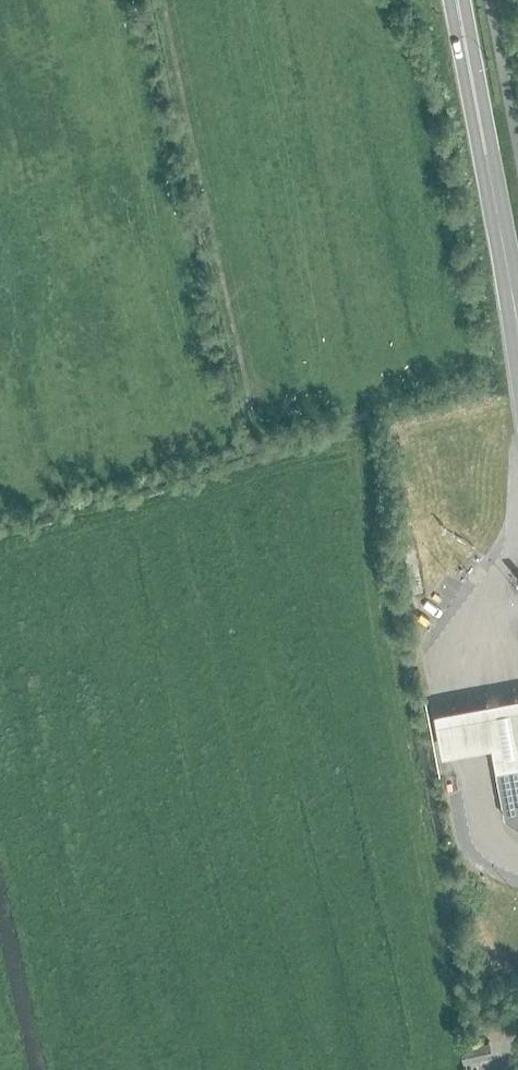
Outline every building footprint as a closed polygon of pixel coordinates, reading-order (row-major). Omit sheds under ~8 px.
[(431,716),(439,759),(489,750),(493,774),(517,770),(517,700),(431,716)] [(496,766),(505,818),(517,827),(517,762),(496,766)] [(461,1049),(464,1063),(493,1057),(490,1043),(461,1049)]
